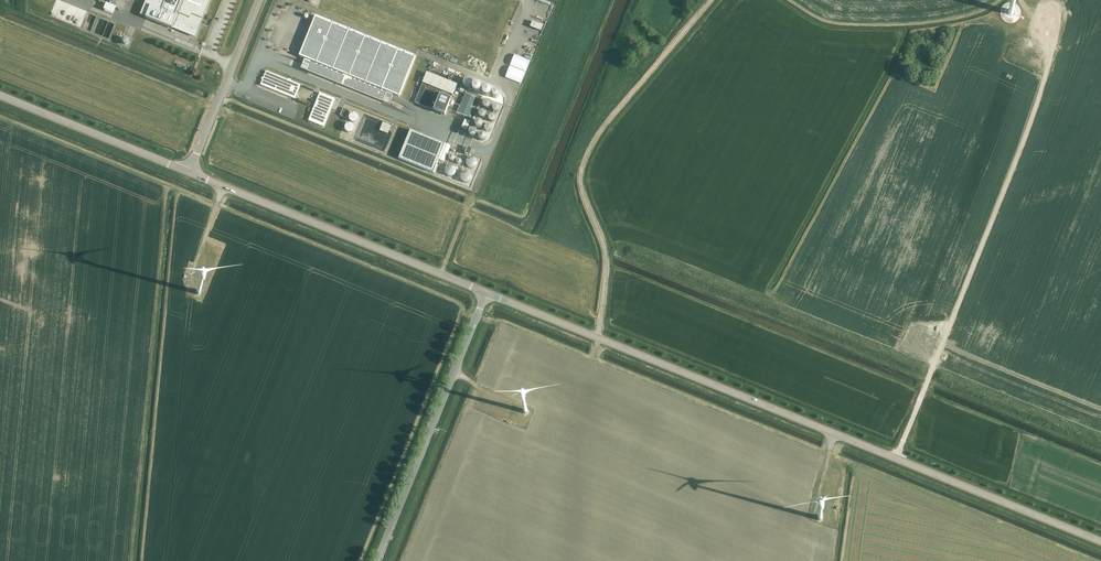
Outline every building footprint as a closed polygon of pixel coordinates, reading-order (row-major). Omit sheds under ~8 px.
[(203,19),(211,0),(165,0),(161,10),(150,5),(145,17),(171,28),(172,27),(195,36),(202,19),(203,19)] [(117,13),(119,6),(108,3),(106,10),(117,13)] [(345,86),(366,36),(316,16),(300,56),(305,58),(301,68),(345,86)] [(546,31),(548,24),(536,21),(534,27),(546,31)] [(366,36),(345,86),(390,104),(394,94),(399,96),(416,56),(366,36)] [(538,45),(536,39),(527,41),(529,47),(538,45)] [(530,61),(515,55),(510,66),(525,72),(530,61)] [(525,72),(510,66),(505,77),(521,84),(525,72)] [(301,91),(303,86),(266,71),(261,85),(295,99),(299,90),(301,91)] [(469,79),(468,79),(467,79),(466,80),(465,80),(465,81),(464,82),(464,83),(464,84),(464,85),(465,86),(465,87),(466,87),(467,87),(468,88),(469,88),(469,87),(470,87),(471,87),(471,86),(472,86),(472,85),(472,84),(473,83),(472,83),(472,82),(472,81),(471,81),(471,80),(470,80),(469,79)] [(415,103),(445,115),(453,95),(423,83),(415,103)] [(309,121),(324,127),(335,99),(320,93),(309,121)] [(475,97),(466,93),(458,112),(469,117),(473,107),(471,106),(475,97)] [(485,101),(484,102),(483,103),(483,104),(483,105),(483,106),(484,107),(484,108),(485,108),(486,108),(486,109),(487,109),(488,109),(489,108),(490,107),(491,106),(491,105),(491,104),(491,103),(490,102),(489,101),(488,101),(488,100),(487,100),(486,101),(485,101)] [(497,105),(496,105),(495,105),(494,106),(493,107),(493,108),(493,109),(493,110),(494,111),(494,112),(495,112),(496,112),(496,113),(497,113),(498,112),(499,112),(500,111),(501,110),(501,109),(501,108),(501,107),(500,107),(500,106),(499,105),(498,105),(497,105)] [(350,110),(343,108),(340,116),(347,118),(350,110)] [(481,111),(480,111),(480,112),(479,113),(479,114),(479,115),(479,116),(480,117),(481,118),(482,118),(483,118),(484,118),(485,118),(486,117),(486,116),(487,116),(487,115),(487,114),(487,113),(487,112),(486,112),(486,111),(485,111),(484,110),(483,110),(482,110),(481,111)] [(350,120),(350,121),(351,121),(351,122),(352,122),(352,123),(353,123),(354,123),(355,123),(356,123),(357,122),(358,122),(358,121),(359,121),(359,120),(359,119),(359,118),(359,117),(359,116),(359,115),(358,114),(357,114),(356,113),(355,113),(354,113),(353,113),(352,113),(351,114),(350,115),(350,116),(349,116),(349,117),(349,118),(349,119),(350,120)] [(380,130),(388,134),(391,125),(383,122),(380,130)] [(345,130),(346,131),(346,132),(347,132),(348,133),(349,133),(350,133),(351,133),(352,133),(353,132),(354,131),(355,131),(355,130),(355,129),(355,128),(355,127),(355,126),(354,125),(353,124),(352,124),(352,123),(351,123),(350,123),(349,123),(348,124),(347,124),(347,125),(346,125),(346,126),(345,127),(345,128),(345,129),(345,130)] [(486,126),(485,126),(485,127),(485,128),(485,129),(485,130),(486,131),(487,132),(488,132),(489,132),(490,132),(491,132),(491,131),(492,131),(492,130),(493,130),(493,129),(493,128),(493,127),(492,126),(492,125),(491,125),(490,124),(489,124),(488,124),(487,124),(487,125),(486,125),(486,126)] [(445,144),(411,130),(399,158),(435,173),(438,165),(437,165),(445,144)] [(467,164),(467,165),(468,166),(468,167),(469,168),(470,168),(471,168),(472,168),(473,168),(474,168),(475,168),(475,167),(476,167),(476,166),(477,166),(477,165),(477,164),(477,163),(477,162),(477,161),(477,160),(476,159),(475,158),(474,158),(473,157),(472,157),(471,157),(470,158),(469,158),(468,159),(467,160),(467,161),(466,162),(466,163),(466,164),(467,164)] [(445,172),(446,173),(446,174),(447,175),(448,176),(449,176),(450,176),(451,176),(452,176),(453,176),(454,176),(454,175),(455,175),(455,174),(456,174),(456,173),(456,172),(456,171),(456,170),(456,169),(456,168),(455,168),(455,167),(454,167),(454,166),(453,166),(452,165),(451,165),(450,165),(449,165),(449,166),(448,166),(447,166),(447,167),(446,167),(446,168),(446,169),(445,169),(445,170),(445,171),(445,172)] [(461,179),(461,180),(462,180),(462,181),(463,182),(464,182),(465,182),(465,183),(466,183),(467,183),(468,182),(469,182),(470,182),(470,181),(471,180),(471,179),(472,179),(472,178),(472,177),(472,176),(472,175),(471,175),(471,174),(470,173),(469,172),(468,172),(467,172),(466,172),(465,172),(464,172),(463,172),(463,173),(462,173),(462,174),(461,175),(461,176),(461,177),(461,178),(461,179)]
